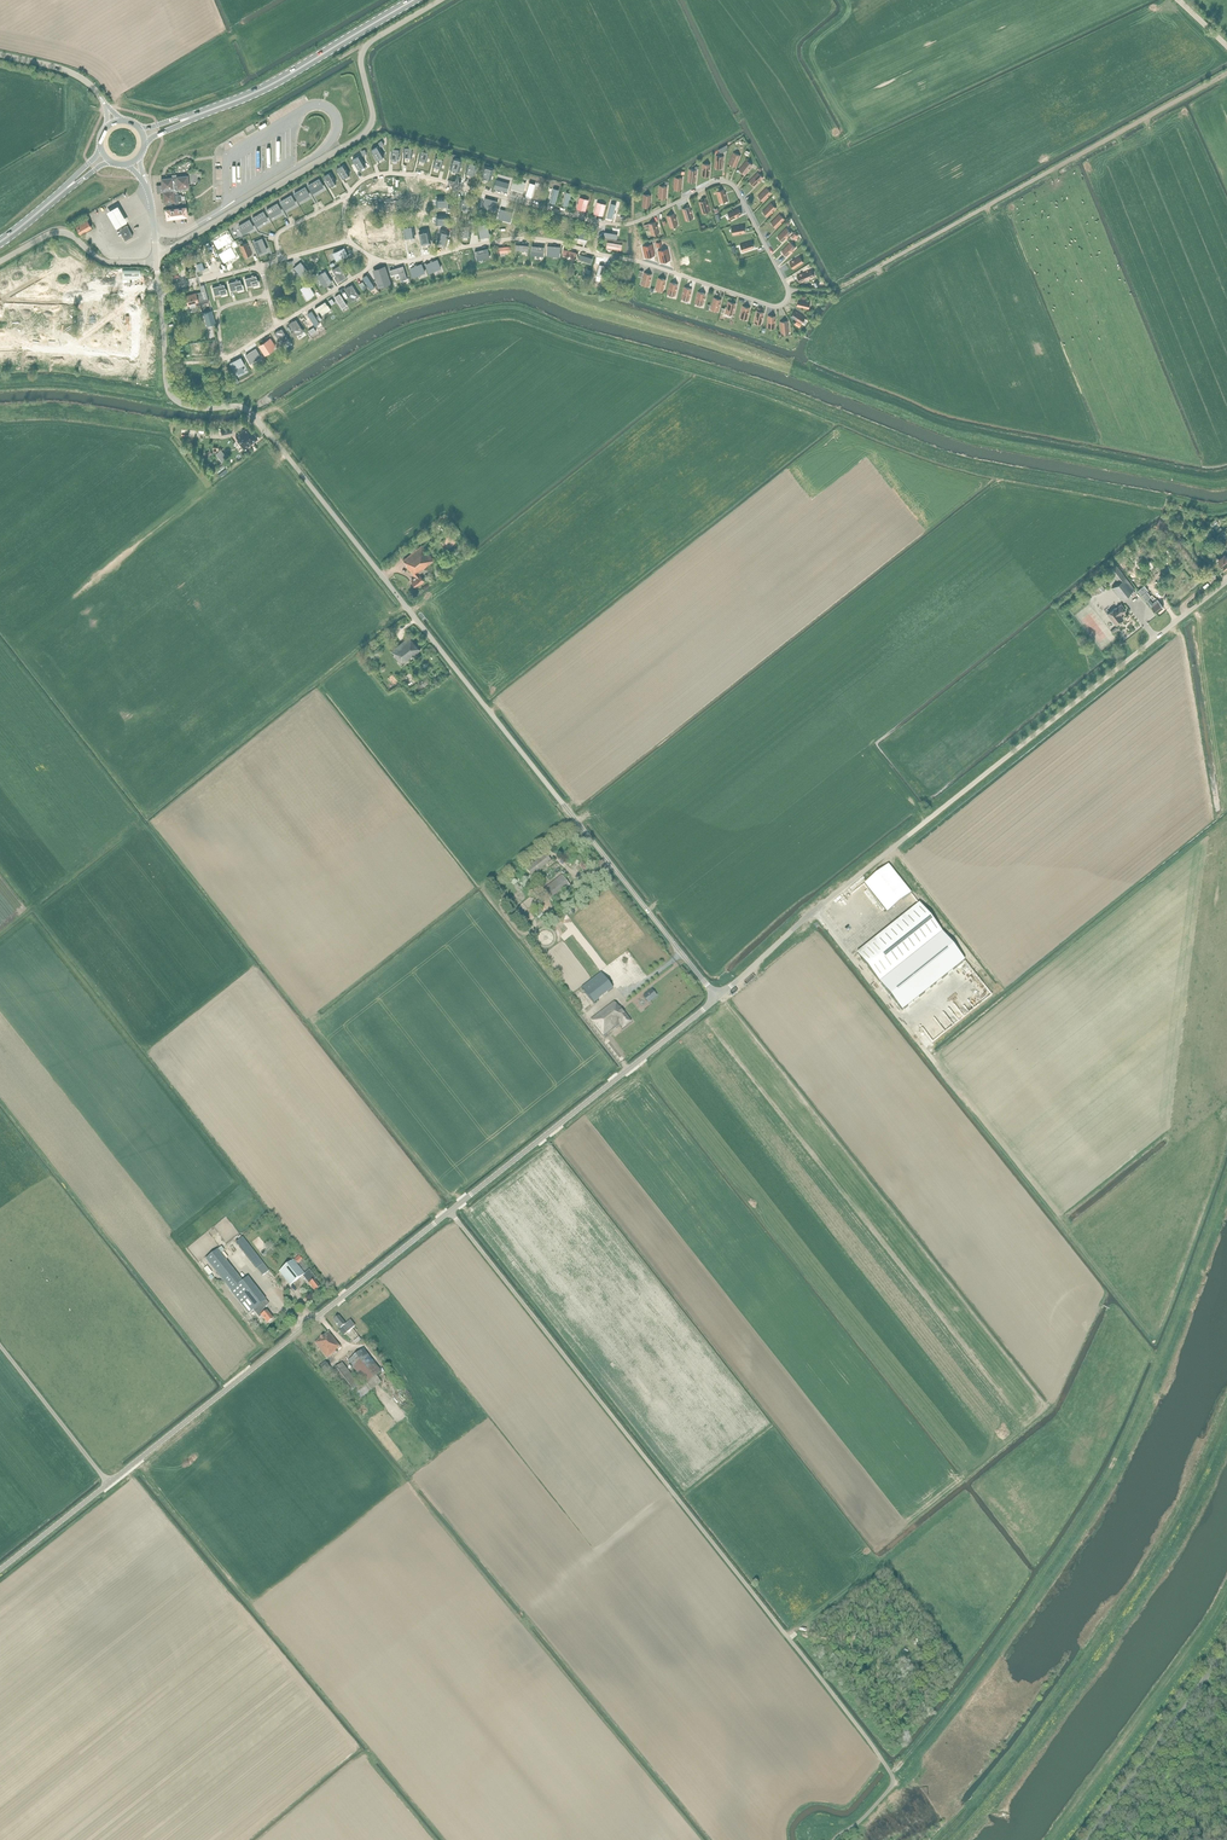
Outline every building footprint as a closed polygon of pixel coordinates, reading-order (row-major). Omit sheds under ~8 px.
[(384,156),(378,146),(371,150),(377,160),(384,156)] [(403,157),(412,158),(413,146),(404,146),(403,157)] [(392,147),(391,158),(399,159),(400,147),(392,147)] [(429,151),(421,149),(418,160),(426,162),(429,151)] [(736,166),(741,156),(734,153),(729,164),(736,166)] [(358,169),(365,165),(360,155),(352,159),(358,169)] [(441,169),(444,157),(436,155),(433,166),(441,169)] [(723,168),(724,156),(716,156),(715,167),(723,168)] [(451,169),(459,171),(462,160),(454,157),(451,169)] [(745,174),(753,165),(747,160),(739,170),(745,174)] [(477,164),(469,162),(466,173),(474,175),(477,164)] [(337,169),(343,179),(350,174),(344,164),(337,169)] [(709,176),(710,164),(703,164),(702,175),(709,176)] [(493,168),(485,166),(482,177),(490,179),(493,168)] [(696,182),(697,170),(689,169),(688,181),(696,182)] [(331,172),(323,176),(329,186),(337,182),(331,172)] [(755,186),(763,178),(758,172),(750,181),(755,186)] [(189,186),(187,176),(177,177),(177,178),(176,178),(176,175),(172,175),(173,178),(172,178),(161,179),(162,185),(159,186),(159,192),(163,192),(164,203),(167,202),(168,209),(165,209),(167,219),(187,216),(185,200),(182,200),(181,195),(178,195),(177,190),(187,189),(186,187),(189,186)] [(681,190),(682,178),(675,177),(674,189),(681,190)] [(309,185),(313,192),(324,186),(319,179),(309,185)] [(509,182),(496,179),(494,188),(507,191),(509,182)] [(514,179),(511,188),(523,191),(526,183),(514,179)] [(537,182),(530,180),(525,198),(531,200),(537,182)] [(660,186),(659,198),(666,198),(667,187),(660,186)] [(295,193),(299,201),(310,194),(305,187),(295,193)] [(553,188),(550,202),(555,204),(559,190),(553,188)] [(758,196),(764,201),(772,193),(767,188),(758,196)] [(720,203),(727,201),(724,189),(717,192),(720,203)] [(572,192),(567,191),(563,205),(569,206),(572,192)] [(285,209),(296,202),(291,195),(281,202),(285,209)] [(650,207),(651,195),(644,195),(642,206),(650,207)] [(436,206),(450,207),(450,197),(436,197),(436,206)] [(461,209),(470,209),(470,197),(461,197),(461,209)] [(483,205),(494,209),(497,200),(485,197),(483,205)] [(589,200),(580,197),(577,209),(586,211),(589,200)] [(703,213),(710,211),(707,200),(699,202),(703,213)] [(603,216),(606,204),(597,202),(594,213),(603,216)] [(611,202),(608,216),(613,218),(616,204),(611,202)] [(271,217),(282,210),(278,203),(267,210),(271,217)] [(768,217),(776,208),(771,203),(763,211),(768,217)] [(118,206),(107,212),(116,228),(127,222),(118,206)] [(686,220),(693,218),(690,207),(683,209),(686,220)] [(732,220),(742,214),(738,208),(728,213),(732,220)] [(512,212),(501,209),(498,217),(510,220),(512,212)] [(264,211),(253,218),(257,225),(268,219),(264,211)] [(329,212),(324,218),(329,221),(337,218),(336,211),(329,212)] [(670,227),(678,225),(674,214),(667,216),(670,227)] [(777,228),(785,219),(780,214),(771,222),(777,228)] [(449,215),(435,215),(435,225),(449,225),(449,215)] [(80,234),(92,227),(88,220),(76,227),(80,234)] [(254,227),(250,220),(239,226),(243,233),(254,227)] [(649,227),(652,235),(659,233),(656,222),(649,224),(649,227)] [(411,223),(404,224),(402,227),(404,237),(407,240),(414,239),(415,237),(413,224),(411,223)] [(470,236),(470,224),(461,224),(461,236),(470,236)] [(489,236),(487,224),(478,226),(481,238),(489,236)] [(127,225),(119,230),(125,240),(133,236),(127,225)] [(733,235),(745,232),(743,225),(732,227),(733,235)] [(304,226),(302,234),(306,240),(310,238),(311,229),(304,226)] [(576,235),(587,238),(589,230),(578,227),(576,235)] [(783,242),(792,233),(786,228),(778,236),(783,242)] [(428,229),(418,231),(421,245),(431,243),(428,229)] [(328,232),(324,237),(329,241),(337,237),(335,230),(328,232)] [(449,232),(440,230),(437,242),(446,245),(449,232)] [(286,237),(285,244),(291,245),(297,239),(293,233),(286,237)] [(259,254),(267,250),(262,239),(254,242),(259,254)] [(622,249),(623,243),(608,241),(607,247),(622,249)] [(740,244),(743,252),(754,248),(752,241),(747,242),(740,244)] [(240,246),(245,257),(253,254),(248,243),(240,246)] [(787,256),(796,248),(790,243),(782,251),(787,256)] [(58,245),(47,253),(51,259),(62,251),(58,245)] [(548,245),(547,254),(559,255),(560,246),(548,245)] [(653,245),(643,247),(645,257),(655,255),(653,245)] [(532,246),(532,254),(544,255),(544,247),(532,246)] [(236,256),(231,248),(219,255),(224,264),(236,256)] [(337,261),(348,256),(344,248),(333,253),(337,261)] [(46,249),(37,255),(39,257),(48,252),(46,249)] [(477,260),(490,257),(488,249),(475,252),(477,260)] [(572,256),(571,260),(574,260),(576,252),(573,251),(564,249),(563,254),(572,256)] [(660,261),(669,259),(667,249),(657,251),(660,261)] [(580,254),(579,258),(591,262),(593,258),(580,254)] [(794,269),(804,263),(799,256),(790,263),(794,269)] [(431,262),(426,264),(429,272),(441,268),(437,260),(433,262),(432,260),(430,261),(431,262)] [(309,272),(301,262),(294,267),(302,277),(309,272)] [(410,269),(413,276),(424,272),(421,264),(417,266),(416,264),(414,265),(415,267),(410,269)] [(335,278),(338,283),(347,277),(344,272),(340,265),(332,270),(337,277),(335,278)] [(398,267),(390,270),(391,274),(399,272),(401,280),(407,278),(403,266),(398,267)] [(143,269),(123,269),(123,279),(143,278),(143,269)] [(383,269),(374,272),(378,285),(388,282),(383,269)] [(797,275),(800,282),(814,277),(811,270),(797,275)] [(325,271),(318,276),(325,286),(332,282),(325,271)] [(649,286),(652,274),(644,273),(642,284),(649,286)] [(245,279),(247,287),(259,283),(256,275),(254,276),(253,275),(252,275),(252,276),(245,279)] [(371,290),(375,287),(367,275),(363,277),(371,290)] [(663,291),(666,280),(659,278),(656,289),(663,291)] [(236,281),(228,283),(231,291),(242,288),(240,280),(237,280),(237,279),(236,280),(236,281)] [(678,284),(671,282),(668,294),(675,296),(678,284)] [(219,284),(220,285),(212,287),(214,295),(226,292),(224,284),(221,285),(221,284),(219,284)] [(308,284),(301,288),(308,299),(315,294),(308,284)] [(360,296),(357,291),(352,284),(345,289),(349,296),(348,297),(351,302),(360,296)] [(692,289),(685,287),(682,299),(689,300),(692,289)] [(189,308),(200,305),(209,302),(206,291),(196,293),(186,296),(189,308)] [(706,293),(698,292),(696,303),(703,305),(706,293)] [(339,303),(343,308),(347,305),(340,294),(335,297),(339,303)] [(718,311),(721,300),(714,298),(711,309),(718,311)] [(124,308),(123,299),(115,300),(117,309),(124,308)] [(799,299),(797,306),(809,309),(810,302),(799,299)] [(326,301),(315,308),(317,312),(320,310),(323,314),(331,309),(329,305),(328,305),(326,301)] [(733,315),(736,303),(729,301),(726,313),(733,315)] [(747,319),(750,308),(743,306),(740,317),(747,319)] [(216,323),(212,310),(202,313),(206,326),(216,323)] [(312,311),(308,314),(316,326),(320,323),(312,311)] [(761,324),(764,313),(757,311),(754,322),(761,324)] [(796,311),(791,317),(797,320),(801,324),(802,322),(804,323),(806,319),(805,318),(805,317),(796,311)] [(775,328),(776,316),(768,316),(767,327),(775,328)] [(293,331),(292,332),(295,337),(304,331),(301,326),(296,319),(289,324),(293,331)] [(780,322),(782,333),(789,333),(788,321),(780,322)] [(289,340),(286,336),(282,328),(274,333),(279,340),(277,341),(280,346),(289,340)] [(100,332),(100,346),(110,346),(111,332),(100,332)] [(10,343),(10,335),(0,335),(0,339),(2,339),(2,343),(10,343)] [(271,338),(259,345),(264,353),(274,347),(276,346),(271,338)] [(261,356),(256,349),(246,355),(250,363),(261,356)] [(100,354),(100,358),(93,358),(93,363),(107,363),(107,354),(100,354)] [(111,356),(111,363),(115,363),(115,365),(120,364),(119,356),(111,356)] [(124,368),(132,368),(133,360),(129,360),(129,356),(125,356),(124,368)] [(241,358),(231,363),(234,368),(235,368),(238,373),(243,370),(241,365),(243,364),(241,358)] [(232,432),(231,426),(221,428),(222,435),(233,433),(232,432)] [(245,448),(258,439),(248,427),(236,436),(239,440),(238,441),(245,450),(246,449),(245,448)] [(221,450),(216,454),(222,461),(227,457),(221,450)] [(1169,512),(1166,519),(1171,521),(1175,515),(1169,512)] [(447,550),(457,542),(451,534),(441,542),(447,550)] [(417,587),(425,580),(420,574),(421,573),(423,574),(428,570),(427,569),(426,570),(424,568),(434,560),(422,545),(403,560),(407,564),(406,565),(416,577),(411,580),(414,583),(413,584),(415,587),(416,586),(417,587)] [(1226,554),(1219,560),(1226,569),(1226,568),(1226,555),(1226,554)] [(1112,588),(1121,600),(1135,589),(1116,564),(1109,569),(1119,582),(1112,588)] [(1173,576),(1179,571),(1177,568),(1171,573),(1173,576)] [(1212,583),(1218,578),(1215,574),(1208,579),(1212,583)] [(1153,603),(1149,598),(1151,596),(1147,591),(1149,590),(1144,585),(1138,590),(1142,595),(1146,601),(1146,600),(1152,607),(1156,613),(1164,607),(1157,599),(1153,603)] [(1116,625),(1123,618),(1120,615),(1126,610),(1121,604),(1116,609),(1115,608),(1107,614),(1116,625)] [(402,664),(420,650),(409,636),(392,651),(395,654),(394,655),(402,664)] [(390,690),(400,682),(394,674),(384,682),(390,690)] [(533,877),(552,862),(546,854),(527,869),(533,877)] [(865,884),(888,912),(911,893),(889,865),(865,884)] [(553,902),(572,887),(562,876),(543,890),(553,902)] [(857,954),(880,982),(942,932),(920,904),(857,954)] [(594,1003),(609,992),(613,988),(601,973),(582,988),(594,1003)] [(648,1003),(657,997),(652,990),(643,997),(648,1003)] [(623,1028),(632,1021),(631,1021),(620,1007),(619,1007),(614,1002),(591,1020),(596,1025),(595,1026),(603,1037),(621,1024),(623,1028)] [(269,1271),(263,1264),(242,1238),(236,1243),(262,1277),(269,1271)] [(231,1291),(249,1314),(254,1310),(256,1312),(255,1312),(259,1318),(261,1316),(267,1312),(264,1308),(269,1304),(248,1278),(242,1282),(221,1254),(225,1251),(222,1247),(206,1260),(231,1291)] [(304,1275),(304,1274),(296,1264),(302,1260),(299,1256),(279,1272),(290,1286),(303,1276),(304,1275)] [(204,1269),(209,1276),(213,1273),(207,1267),(204,1269)] [(314,1281),(316,1279),(309,1270),(304,1274),(305,1275),(304,1275),(303,1276),(315,1291),(320,1288),(314,1281)] [(261,1316),(267,1324),(273,1320),(267,1312),(261,1316)] [(339,1317),(334,1321),(341,1329),(343,1327),(347,1333),(355,1327),(350,1321),(345,1325),(339,1317)] [(336,1351),(341,1347),(329,1333),(315,1343),(327,1359),(336,1351)] [(348,1362),(364,1382),(360,1386),(342,1363),(330,1373),(348,1395),(356,1389),(358,1393),(357,1394),(361,1399),(383,1383),(377,1376),(382,1372),(364,1349),(348,1362)] [(325,1373),(331,1369),(326,1362),(321,1366),(325,1373)]
